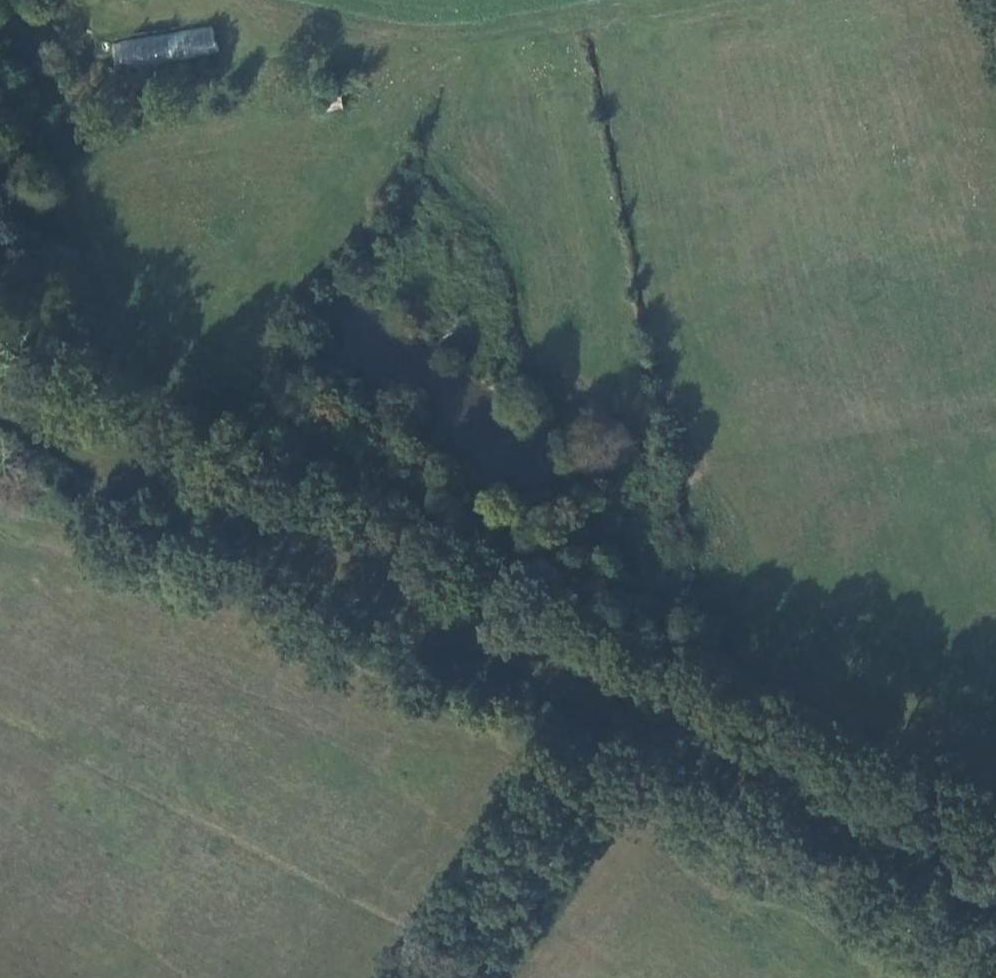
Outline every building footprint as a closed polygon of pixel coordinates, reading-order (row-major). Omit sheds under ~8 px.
[(214,29),(110,39),(113,65),(216,55),(214,29)]
